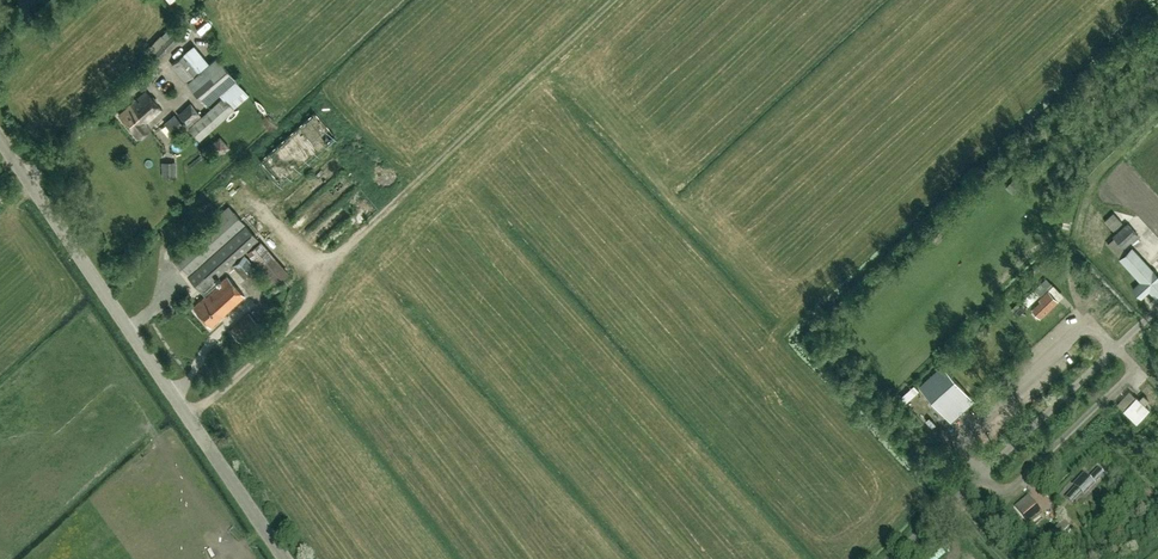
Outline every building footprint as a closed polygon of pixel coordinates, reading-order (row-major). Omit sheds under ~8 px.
[(194,49),(186,55),(185,53),(171,65),(186,81),(199,70),(207,63),(194,49)] [(216,57),(187,83),(206,105),(236,79),(216,57)] [(119,114),(138,137),(150,127),(147,124),(162,111),(145,92),(119,114)] [(199,140),(234,109),(223,97),(188,128),(199,140)] [(195,114),(186,103),(174,113),(184,124),(195,114)] [(185,126),(175,114),(164,123),(174,135),(185,126)] [(306,121),(251,169),(272,193),(327,145),(306,121)] [(186,134),(177,138),(180,146),(189,142),(186,134)] [(227,147),(219,137),(209,145),(217,155),(227,147)] [(177,177),(176,162),(162,162),(162,178),(177,177)] [(241,171),(230,183),(241,194),(252,181),(241,171)] [(227,277),(217,285),(213,280),(259,240),(245,225),(228,206),(170,257),(187,277),(204,297),(193,306),(211,326),(244,297),(227,277)] [(1122,223),(1113,213),(1105,221),(1114,231),(1122,223)] [(1116,233),(1113,236),(1114,238),(1124,248),(1138,235),(1127,223),(1116,233)] [(1129,250),(1126,248),(1117,256),(1140,281),(1132,288),(1141,297),(1149,290),(1155,297),(1157,294),(1157,275),(1132,247),(1129,250)] [(1044,273),(1054,263),(1048,256),(1038,266),(1044,273)] [(1023,298),(1029,305),(1040,295),(1035,289),(1031,293),(1030,292),(1023,298)] [(1040,299),(1041,301),(1032,309),(1040,317),(1048,310),(1057,301),(1048,292),(1040,299)] [(1074,321),(1082,320),(1081,310),(1073,311),(1074,321)] [(248,313),(229,330),(242,344),(261,326),(248,313)] [(920,388),(925,394),(937,407),(950,395),(954,399),(964,391),(943,367),(920,388)] [(1114,402),(1124,410),(1136,423),(1149,409),(1136,397),(1127,388),(1114,402)] [(1094,484),(1104,474),(1099,469),(1089,479),(1094,484)] [(1079,479),(1074,485),(1076,487),(1081,492),(1084,495),(1089,489),(1094,484),(1089,479),(1084,474),(1079,479)] [(1066,497),(1071,502),(1081,492),(1076,487),(1066,497)] [(1016,507),(1028,521),(1040,511),(1028,497),(1016,507)] [(1061,534),(1070,526),(1064,520),(1055,528),(1061,534)]
